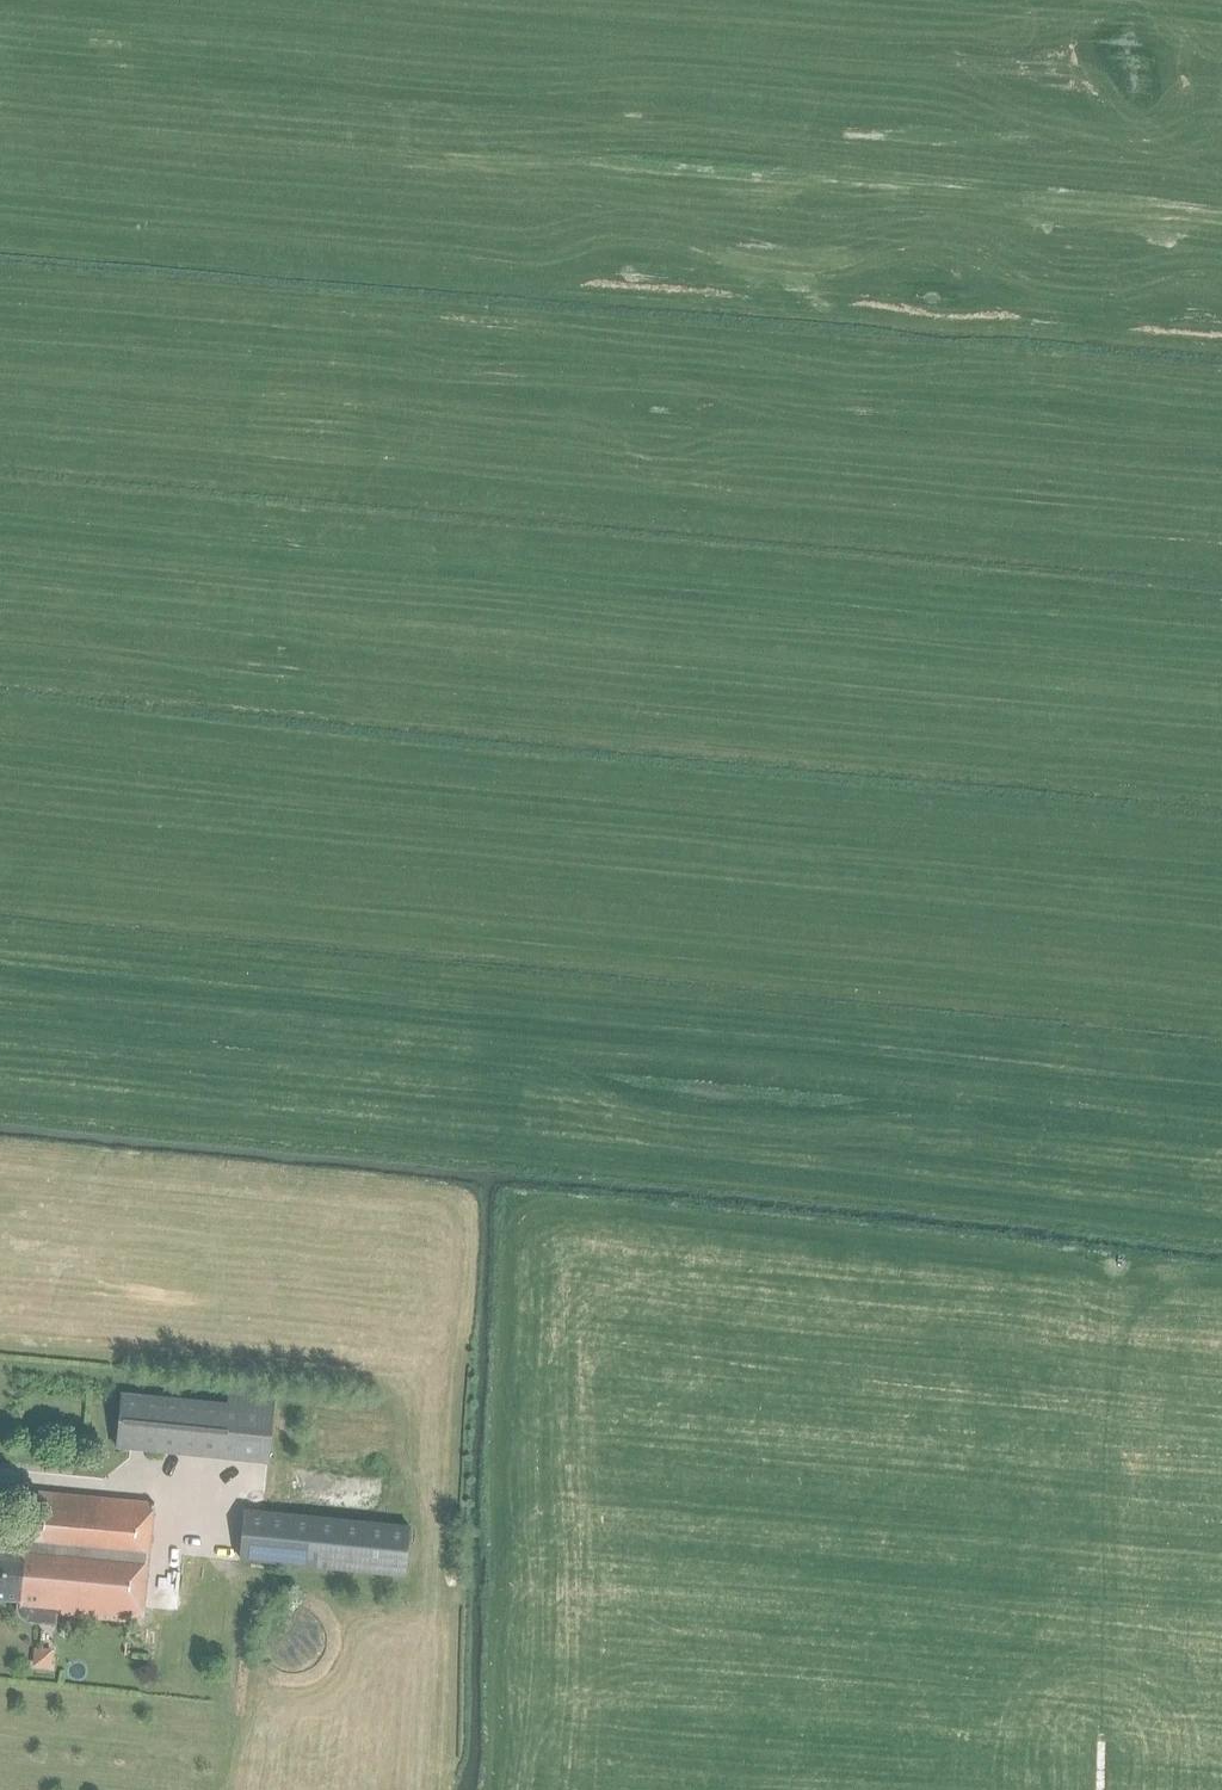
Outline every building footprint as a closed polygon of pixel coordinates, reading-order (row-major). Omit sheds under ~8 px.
[(275,1394),(230,1389),(229,1406),(121,1395),(116,1447),(224,1458),(268,1462),(275,1394)] [(29,1491),(24,1547),(0,1545),(0,1600),(21,1602),(21,1606),(37,1608),(37,1613),(141,1623),(153,1503),(29,1491)] [(410,1526),(244,1509),(239,1561),(405,1578),(410,1526)] [(36,1645),(37,1666),(58,1665),(58,1644),(36,1645)]
